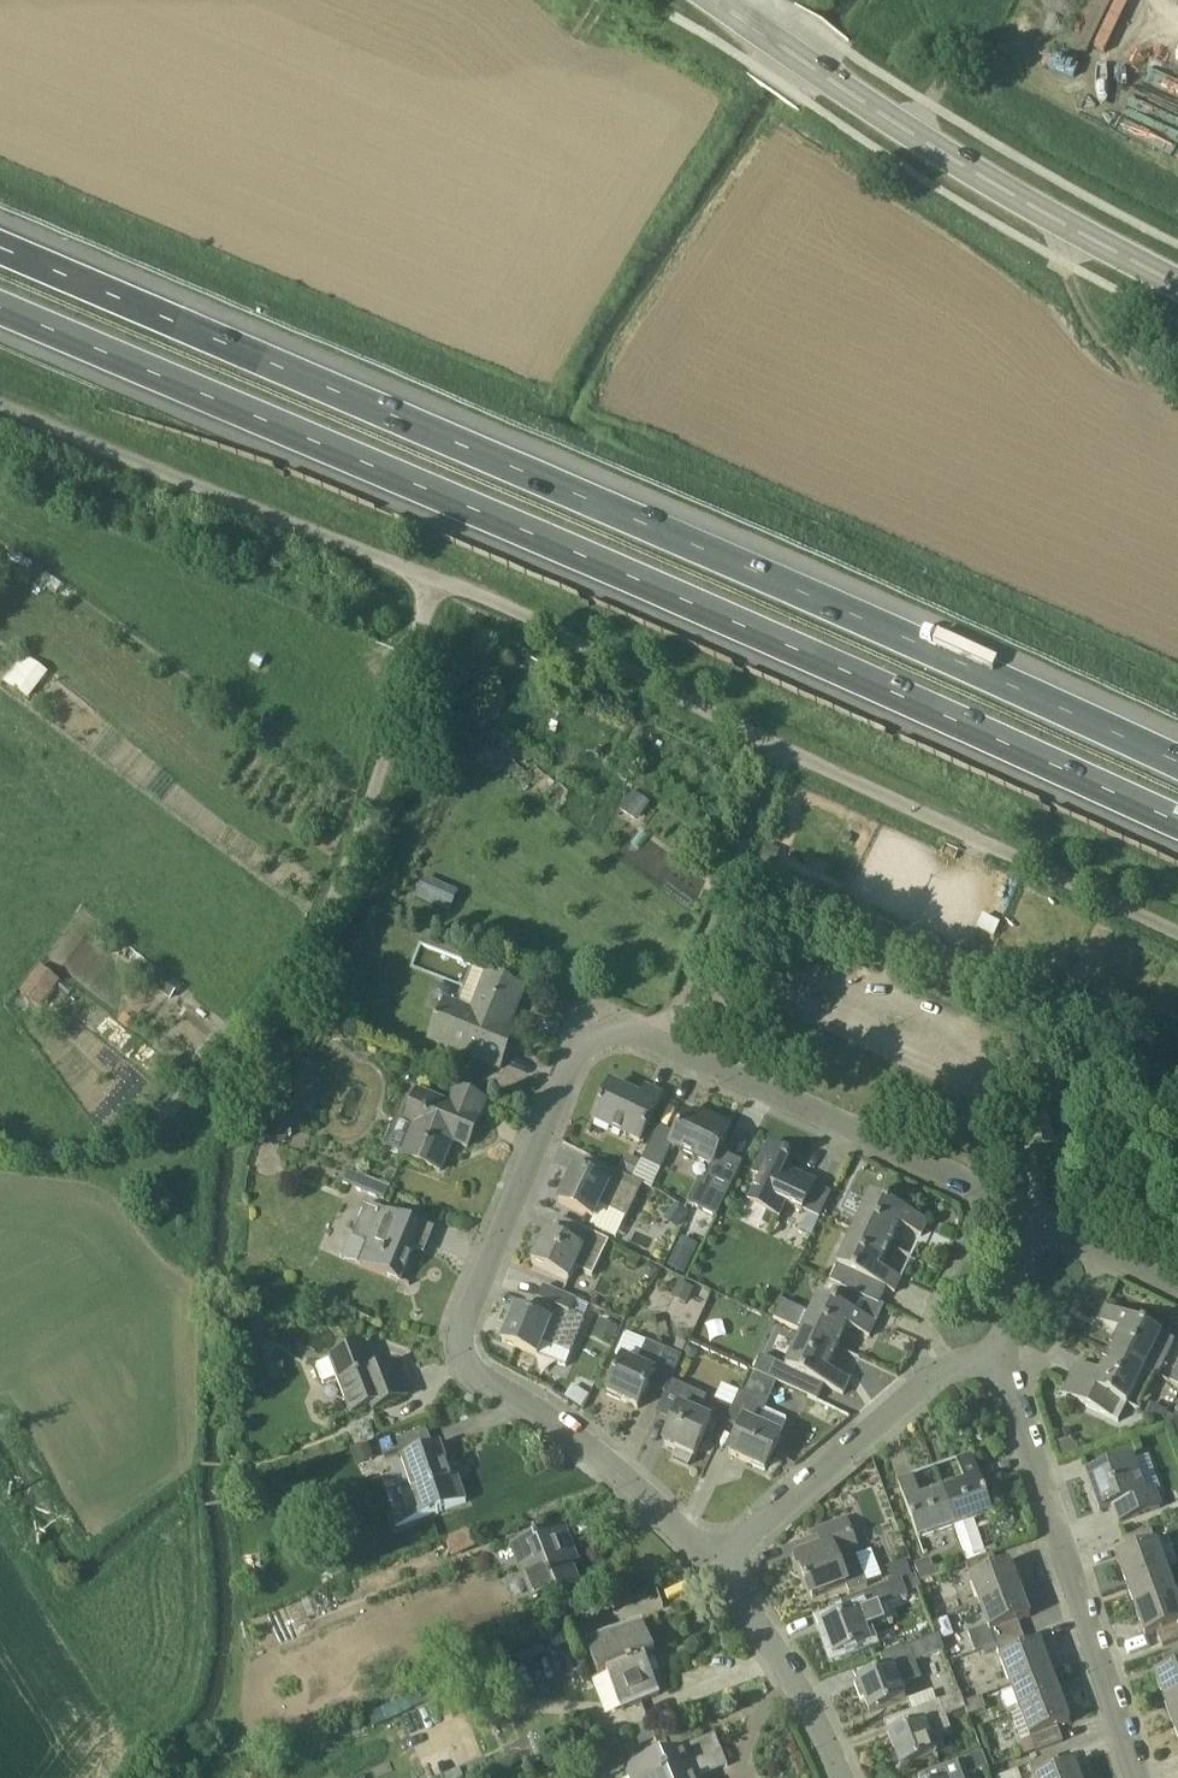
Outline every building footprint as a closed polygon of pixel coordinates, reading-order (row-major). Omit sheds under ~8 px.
[(1165,43),(1177,46),(1177,31),(1168,29),(1165,43)] [(1,681),(27,701),(49,673),(24,653),(1,681)] [(451,911),(460,890),(432,878),(423,899),(451,911)] [(524,991),(487,976),(484,975),(490,961),(479,956),(459,1008),(446,1003),(439,1021),(438,1020),(436,1023),(437,1023),(430,1041),(500,1069),(509,1047),(502,1044),(524,991)] [(40,963),(19,989),(40,1007),(62,980),(40,963)] [(171,1000),(182,986),(157,967),(146,980),(171,1000)] [(594,1121),(615,1131),(640,1143),(662,1097),(646,1089),(641,1101),(610,1086),(594,1121)] [(485,1100),(463,1091),(455,1088),(449,1105),(421,1094),(410,1123),(417,1126),(405,1158),(440,1172),(453,1141),(468,1148),(480,1118),(479,1117),(485,1100)] [(705,1116),(702,1121),(686,1114),(676,1136),(658,1127),(642,1162),(644,1163),(636,1181),(643,1185),(645,1186),(654,1166),(660,1169),(670,1148),(711,1168),(712,1168),(720,1152),(731,1129),(705,1116)] [(802,1213),(806,1205),(816,1183),(786,1169),(791,1157),(768,1146),(754,1177),(755,1178),(749,1190),(754,1192),(748,1205),(749,1205),(743,1220),(760,1228),(767,1214),(781,1221),(788,1206),(802,1213)] [(728,1194),(743,1163),(720,1152),(712,1168),(711,1168),(704,1182),(728,1194)] [(634,1178),(642,1161),(628,1154),(621,1171),(634,1178)] [(373,1181),(348,1170),(343,1184),(367,1195),(373,1181)] [(636,1181),(619,1172),(618,1173),(612,1170),(604,1185),(575,1171),(559,1203),(594,1219),(590,1227),(616,1240),(643,1185),(636,1181)] [(855,1229),(891,1245),(900,1226),(922,1237),(928,1222),(871,1195),(855,1229)] [(400,1281),(413,1250),(415,1246),(399,1240),(407,1220),(369,1204),(355,1242),(367,1247),(360,1266),(400,1281)] [(675,1204),(664,1220),(677,1228),(687,1213),(675,1204)] [(532,1263),(570,1282),(576,1268),(592,1276),(609,1242),(582,1229),(573,1246),(547,1233),(532,1263)] [(891,1245),(855,1229),(837,1269),(839,1270),(833,1284),(841,1288),(842,1286),(880,1304),(886,1289),(895,1293),(902,1279),(880,1269),(891,1245)] [(685,1275),(695,1254),(692,1253),(678,1246),(668,1267),(685,1275)] [(660,1271),(649,1263),(644,1269),(645,1277),(652,1282),(660,1271)] [(688,1304),(694,1289),(679,1283),(672,1298),(688,1304)] [(538,1357),(543,1343),(570,1354),(584,1320),(570,1314),(577,1300),(545,1286),(530,1315),(516,1310),(502,1342),(538,1357)] [(774,1319),(802,1332),(803,1328),(839,1345),(848,1327),(870,1338),(883,1307),(879,1305),(880,1304),(842,1286),(841,1288),(834,1304),(818,1296),(810,1314),(782,1301),(774,1319)] [(1111,1351),(1159,1373),(1175,1341),(1123,1316),(1106,1307),(1099,1321),(1120,1332),(1111,1351)] [(610,1347),(619,1328),(601,1320),(592,1338),(610,1347)] [(754,1372),(817,1401),(824,1386),(843,1395),(850,1380),(828,1370),(839,1345),(803,1328),(802,1332),(785,1367),(762,1356),(754,1372)] [(671,1381),(672,1381),(688,1345),(678,1340),(672,1353),(647,1342),(637,1363),(625,1358),(607,1395),(639,1409),(652,1380),(667,1387),(671,1381)] [(373,1410),(407,1397),(394,1364),(376,1371),(366,1346),(330,1360),(351,1414),(372,1406),(373,1410)] [(699,1354),(698,1351),(688,1346),(684,1357),(685,1359),(691,1361),(696,1359),(699,1354)] [(1157,1376),(1159,1373),(1111,1351),(1099,1374),(1078,1363),(1062,1395),(1117,1422),(1143,1369),(1157,1376)] [(709,1398),(672,1381),(671,1381),(667,1387),(668,1388),(658,1410),(676,1418),(664,1445),(677,1451),(673,1459),(689,1467),(693,1458),(694,1459),(712,1420),(701,1415),(709,1398)] [(786,1420),(764,1411),(767,1405),(739,1392),(726,1421),(742,1428),(730,1455),(765,1471),(781,1437),(779,1436),(786,1420)] [(1162,1424),(1168,1413),(1168,1412),(1151,1403),(1145,1416),(1162,1424)] [(441,1446),(434,1448),(427,1429),(397,1439),(403,1458),(423,1516),(466,1502),(458,1477),(452,1479),(441,1446)] [(374,1459),(369,1444),(351,1451),(357,1466),(374,1459)] [(988,1556),(975,1521),(993,1515),(972,1456),(957,1461),(965,1484),(943,1491),(956,1528),(955,1528),(968,1564),(988,1556)] [(1114,1507),(1119,1523),(1163,1508),(1156,1489),(1146,1493),(1135,1459),(1087,1476),(1100,1512),(1114,1507)] [(956,1528),(943,1491),(921,1499),(913,1476),(898,1481),(916,1542),(955,1528),(956,1528)] [(855,1546),(846,1520),(817,1531),(823,1546),(796,1556),(812,1598),(846,1584),(835,1553),(855,1546)] [(579,1561),(578,1560),(564,1526),(536,1533),(537,1535),(512,1544),(535,1600),(560,1589),(562,1594),(581,1585),(572,1564),(579,1561)] [(1126,1584),(1165,1570),(1156,1545),(1153,1543),(1148,1530),(1124,1539),(1129,1553),(1117,1557),(1126,1584)] [(470,1534),(468,1531),(446,1540),(447,1543),(453,1558),(476,1548),(470,1534)] [(979,1606),(1020,1591),(1010,1564),(998,1568),(993,1555),(988,1557),(988,1556),(968,1564),(968,1565),(967,1565),(970,1575),(969,1578),(979,1606)] [(915,1565),(922,1582),(937,1575),(930,1558),(915,1565)] [(906,1559),(888,1566),(894,1582),(912,1576),(906,1559)] [(348,1574),(344,1564),(331,1568),(335,1578),(348,1574)] [(1136,1611),(1175,1597),(1165,1570),(1126,1584),(1136,1611)] [(902,1581),(907,1593),(916,1590),(921,1588),(917,1575),(912,1577),(902,1581)] [(908,1596),(907,1593),(902,1581),(841,1603),(847,1618),(823,1626),(835,1658),(872,1644),(867,1629),(885,1623),(879,1607),(908,1596)] [(990,1631),(993,1634),(997,1644),(1023,1635),(1018,1622),(1030,1618),(1020,1591),(979,1606),(990,1631)] [(1175,1597),(1136,1611),(1146,1637),(1158,1633),(1163,1646),(1177,1640),(1177,1595),(1175,1597)] [(655,1655),(643,1622),(642,1619),(621,1628),(622,1631),(591,1644),(604,1677),(611,1674),(625,1711),(661,1695),(646,1659),(655,1655)] [(921,1680),(915,1662),(944,1651),(939,1635),(881,1657),(886,1672),(858,1682),(870,1714),(907,1698),(903,1687),(921,1680)] [(1009,1686),(1050,1671),(1040,1644),(1028,1649),(1023,1635),(997,1644),(1001,1657),(1000,1661),(1009,1686)] [(1165,1702),(1177,1697),(1177,1652),(1163,1658),(1167,1671),(1155,1675),(1165,1702)] [(1019,1713),(1060,1697),(1050,1671),(1009,1686),(1019,1713)] [(986,1709),(982,1697),(964,1704),(969,1716),(986,1709)] [(1060,1697),(1019,1713),(1027,1737),(1032,1741),(1035,1750),(1063,1742),(1058,1729),(1071,1724),(1060,1697)] [(1165,1702),(1175,1729),(1177,1728),(1177,1697),(1165,1702)] [(945,1751),(940,1738),(951,1734),(939,1701),(937,1702),(937,1701),(911,1711),(916,1727),(890,1737),(901,1769),(937,1756),(936,1755),(945,1751)] [(633,1728),(641,1746),(657,1740),(649,1721),(633,1728)] [(510,1768),(529,1761),(551,1753),(551,1752),(544,1733),(543,1732),(521,1740),(522,1741),(522,1742),(503,1750),(510,1768)] [(728,1767),(716,1735),(663,1757),(661,1753),(627,1768),(631,1777),(700,1777),(728,1767)] [(610,1748),(620,1744),(617,1738),(607,1741),(610,1748)] [(967,1777),(988,1769),(983,1754),(941,1769),(919,1777),(968,1777),(967,1777)] [(1075,1765),(1062,1769),(1057,1756),(1032,1765),(1036,1777),(1080,1777),(1075,1765)] [(458,1771),(461,1777),(492,1777),(484,1759),(458,1771)]
